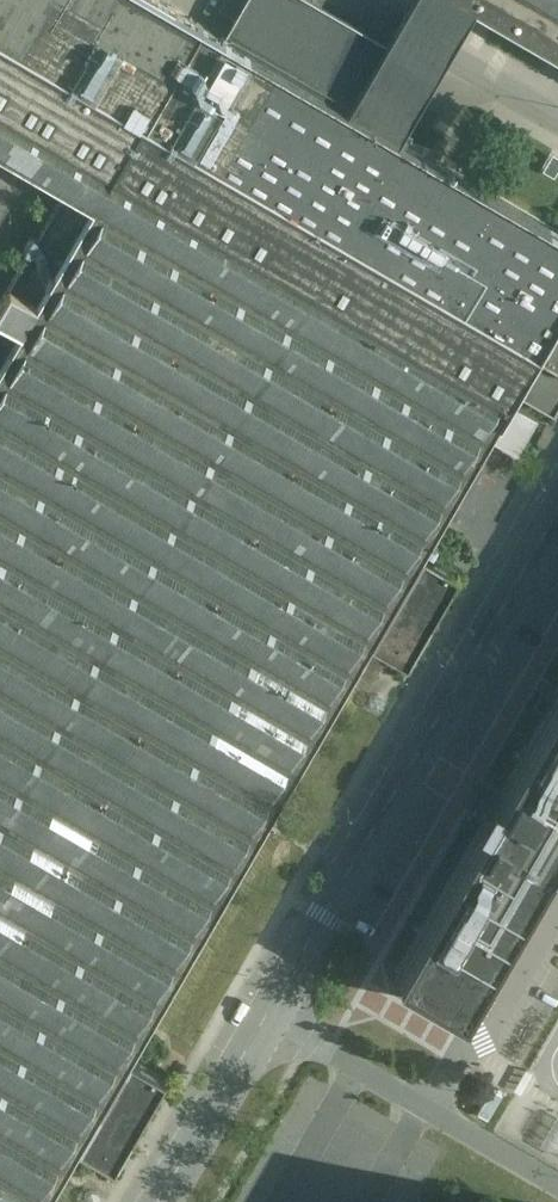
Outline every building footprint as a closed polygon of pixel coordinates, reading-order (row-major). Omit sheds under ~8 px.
[(402,145),(351,115),(393,44),(317,0),(243,0),(220,39),(153,0),(122,0),(27,170),(110,218),(0,407),(0,1201),(51,1201),(521,393),(552,411),(557,401),(557,235),(402,145)] [(27,170),(122,0),(0,0),(0,153),(27,170)] [(461,0),(418,0),(411,12),(400,30),(393,44),(390,49),(382,62),(351,115),(402,145),(433,91),(441,78),(443,73),(462,41),(469,29),(480,11),(461,0)] [(469,29),(480,11),(557,56),(557,0),(418,0),(469,29)] [(503,796),(494,790),(486,803),(479,816),(488,822),(401,974),(433,992),(465,1011),(553,858),(557,862),(557,700),(503,796)] [(530,1071),(527,1070),(515,1090),(519,1091),(522,1093),(533,1073),(530,1071)] [(493,1088),(479,1113),(490,1119),(504,1094),(493,1088)]
